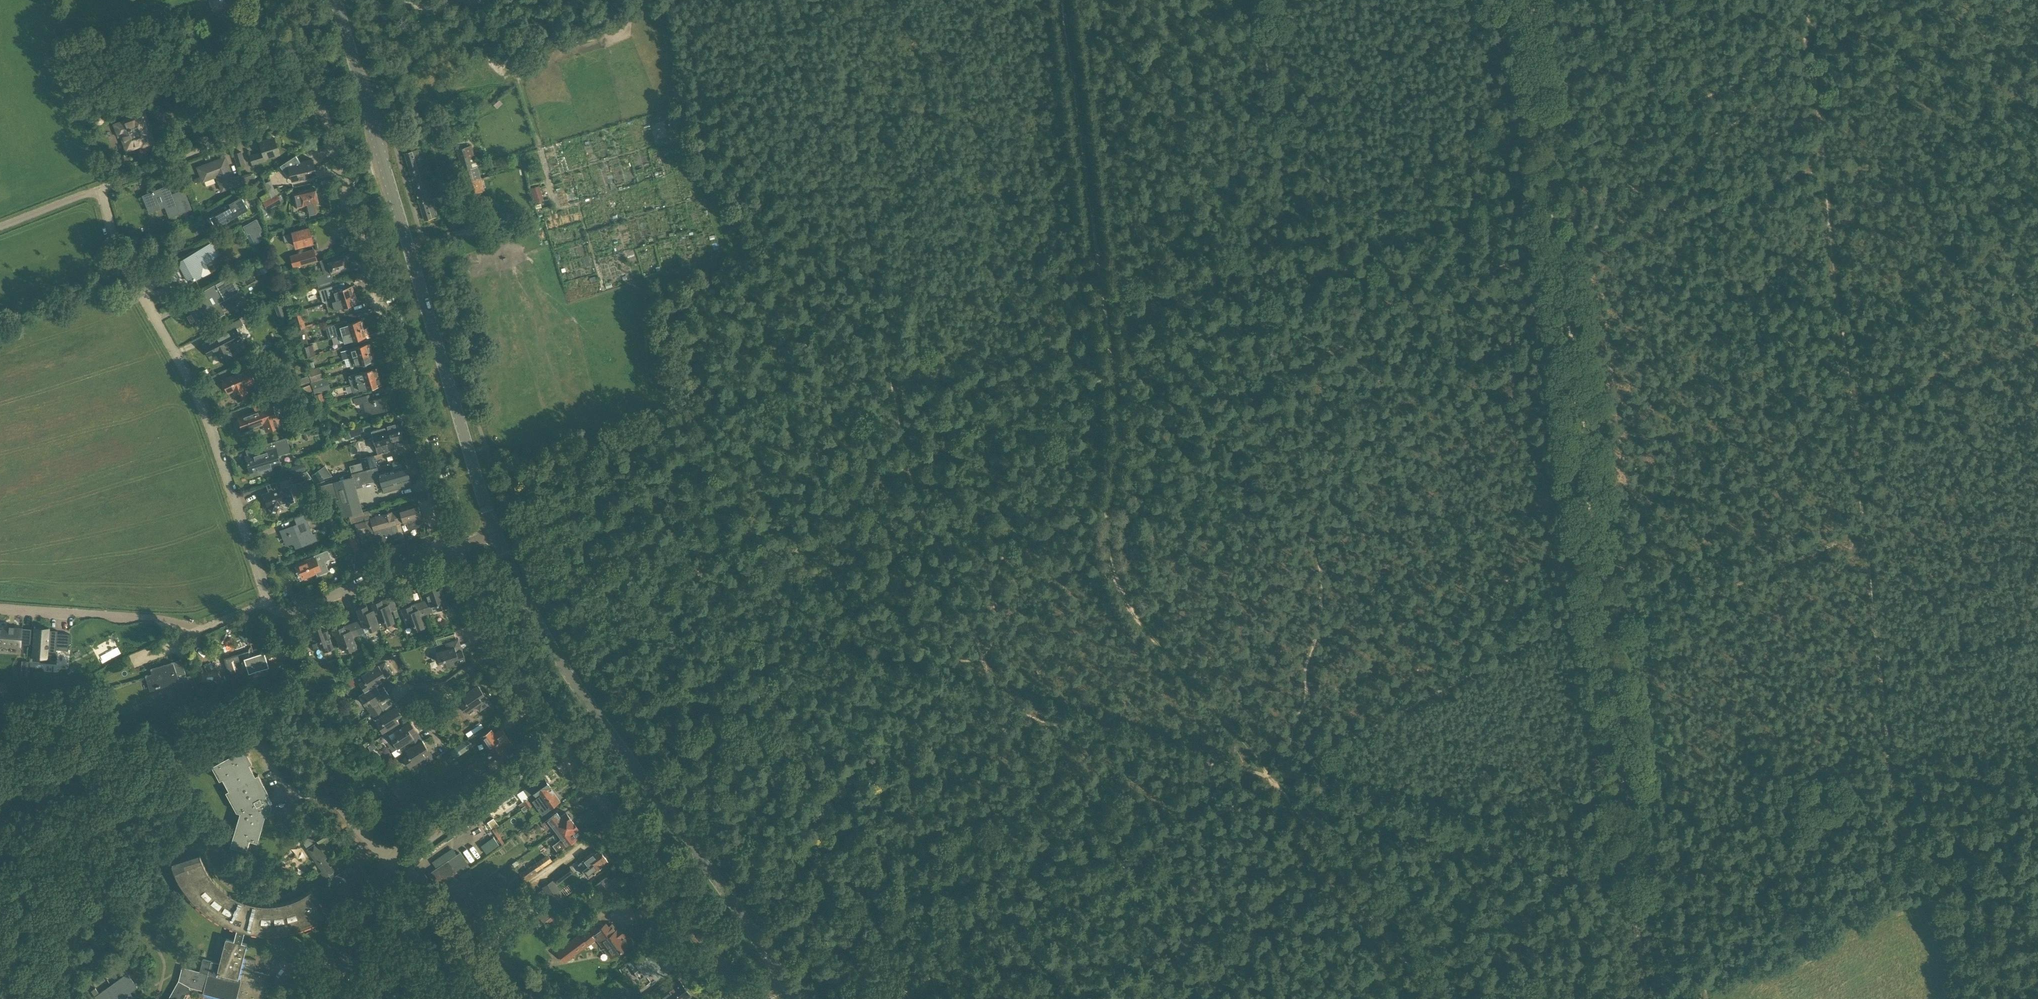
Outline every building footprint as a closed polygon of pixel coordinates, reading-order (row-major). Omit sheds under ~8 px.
[(215,7),(217,7),(218,8),(222,7),(223,5),(234,2),(233,0),(212,0),(215,7)] [(577,36),(575,33),(556,43),(557,45),(558,48),(570,42),(578,39),(577,36)] [(130,119),(115,124),(119,135),(125,133),(128,140),(124,142),(127,150),(142,144),(143,146),(154,142),(148,126),(150,125),(145,110),(129,116),(130,119)] [(95,119),(95,122),(97,125),(101,125),(103,122),(103,119),(101,116),(97,116),(95,119)] [(439,124),(432,126),(434,133),(441,131),(439,124)] [(263,152),(250,156),(253,164),(266,160),(265,158),(279,153),(274,138),(260,142),(263,152)] [(457,150),(461,161),(470,158),(474,157),(470,146),(457,150)] [(417,150),(405,153),(410,170),(422,166),(417,150)] [(241,151),(234,154),(238,166),(245,164),(241,151)] [(301,164),(300,162),(296,155),(280,166),(286,175),(291,174),(292,181),(316,175),(312,159),(302,162),(302,164),(301,164)] [(244,189),(241,177),(240,175),(233,177),(225,157),(198,168),(203,181),(217,176),(222,190),(234,186),(237,193),(244,189)] [(473,168),(470,158),(461,161),(464,171),(477,167),(477,166),(473,168)] [(422,166),(410,170),(415,186),(427,183),(422,166)] [(464,171),(467,181),(480,178),(477,167),(464,171)] [(483,188),(480,178),(467,181),(470,192),(483,188)] [(427,183),(415,186),(420,203),(432,199),(427,183)] [(168,186),(144,195),(151,211),(166,205),(171,216),(191,208),(183,190),(171,194),(168,186)] [(529,188),(531,194),(534,203),(543,200),(540,188),(536,189),(535,186),(529,188)] [(315,187),(293,193),(297,207),(306,205),(308,214),(318,211),(316,203),(319,202),(315,187)] [(275,189),(260,197),(263,202),(278,194),(275,189)] [(237,215),(240,220),(252,214),(248,207),(249,207),(245,199),(243,200),(239,193),(230,198),(234,205),(231,206),(229,203),(214,212),(215,213),(207,218),(215,233),(225,228),(222,224),(237,215)] [(260,204),(262,212),(281,202),(280,200),(278,195),(277,194),(260,204)] [(432,199),(420,203),(425,220),(437,216),(435,207),(440,206),(437,198),(438,197),(432,199)] [(249,233),(255,243),(263,238),(260,232),(264,231),(257,218),(243,226),(248,234),(249,233)] [(310,228),(292,232),(292,233),(284,235),(286,243),(294,241),(296,247),(313,242),(310,228)] [(579,249),(581,255),(587,252),(582,237),(568,242),(571,251),(579,249)] [(170,264),(174,271),(176,270),(180,277),(185,274),(189,281),(201,275),(197,268),(211,260),(210,258),(217,254),(211,243),(197,251),(196,250),(170,264)] [(291,259),(294,267),(317,261),(314,249),(299,253),(300,256),(291,259)] [(320,260),(321,265),(324,274),(315,277),(318,285),(331,281),(334,280),(332,273),(347,269),(343,255),(329,260),(328,258),(320,260)] [(200,327),(225,313),(219,301),(225,298),(226,299),(239,291),(230,277),(204,291),(207,297),(188,307),(200,327)] [(319,290),(322,301),(326,303),(355,294),(352,286),(345,288),(343,283),(322,289),(319,290)] [(279,284),(267,290),(271,298),(283,292),(279,284)] [(355,294),(326,303),(329,311),(357,302),(355,294)] [(284,302),(274,306),(276,312),(286,308),(284,302)] [(301,312),(292,314),(296,330),(306,327),(301,312)] [(220,336),(203,345),(210,357),(217,353),(222,362),(227,359),(234,355),(230,347),(243,340),(237,328),(243,324),(240,319),(217,331),(220,336)] [(338,335),(365,327),(363,319),(347,324),(346,320),(325,326),(329,338),(339,335),(338,335)] [(301,345),(309,343),(306,333),(307,332),(306,327),(296,330),(301,345)] [(368,336),(365,327),(338,335),(339,335),(341,342),(345,341),(345,343),(368,336)] [(349,358),(372,351),(370,343),(347,350),(349,358)] [(312,345),(301,348),(304,359),(315,356),(312,345)] [(372,351),(349,358),(352,367),(375,360),(372,351)] [(245,385),(255,381),(246,363),(237,367),(239,373),(222,380),(227,392),(234,388),(240,401),(250,396),(245,385)] [(319,366),(308,370),(312,381),(323,378),(319,366)] [(351,384),(379,376),(377,368),(349,376),(351,384)] [(308,376),(298,381),(300,386),(308,382),(310,382),(308,376)] [(354,392),(364,390),(382,384),(379,376),(351,384),(354,392)] [(315,395),(322,392),(327,391),(323,378),(311,382),(315,395)] [(310,384),(299,388),(301,395),(312,391),(310,384)] [(326,404),(322,392),(315,395),(319,406),(326,404)] [(369,394),(354,398),(356,405),(364,403),(368,415),(389,409),(385,396),(370,400),(369,394)] [(239,420),(237,421),(240,428),(241,427),(243,431),(267,422),(270,430),(280,426),(273,405),(266,408),(264,402),(253,406),(255,412),(238,418),(239,420)] [(372,431),(374,437),(402,428),(400,420),(384,425),(385,427),(372,431)] [(351,437),(365,433),(363,425),(349,429),(351,437)] [(405,437),(402,428),(374,437),(379,454),(385,452),(385,451),(394,448),(392,441),(405,437)] [(260,452),(246,456),(250,470),(258,468),(259,472),(269,469),(271,475),(283,471),(278,455),(290,451),(286,437),(258,446),(260,452)] [(363,462),(351,465),(353,473),(377,467),(374,455),(362,458),(363,462)] [(292,474),(305,470),(302,461),(289,466),(292,474)] [(393,470),(398,488),(411,484),(405,466),(393,470)] [(371,469),(352,474),(356,486),(374,481),(371,469)] [(325,480),(318,470),(311,475),(317,483),(325,480)] [(384,492),(398,488),(393,470),(379,473),(384,492)] [(276,515),(278,508),(279,507),(295,502),(292,491),(291,491),(291,490),(294,484),(298,482),(303,485),(305,480),(311,478),(307,471),(292,476),(292,479),(288,480),(288,479),(279,482),(281,488),(263,494),(268,508),(267,511),(276,515)] [(349,515),(362,511),(353,477),(320,486),(330,499),(338,497),(343,516),(349,515)] [(379,545),(383,544),(401,539),(396,524),(406,521),(409,529),(424,525),(417,503),(399,509),(399,510),(393,512),(393,511),(381,514),(382,515),(370,518),(379,545)] [(295,518),(298,524),(281,530),(284,538),(287,537),(289,544),(301,540),(303,546),(318,540),(315,534),(313,535),(307,521),(319,516),(316,510),(295,518)] [(365,520),(364,517),(363,512),(362,511),(349,515),(351,523),(365,520)] [(362,539),(362,542),(363,543),(371,541),(365,521),(355,523),(358,534),(359,533),(361,539),(362,539)] [(353,536),(344,540),(350,553),(359,549),(353,536)] [(404,542),(386,547),(388,556),(407,551),(404,542)] [(315,557),(297,565),(302,576),(309,573),(310,575),(316,572),(317,575),(329,571),(325,561),(331,558),(328,550),(314,555),(315,557)] [(422,601),(427,614),(437,611),(437,610),(448,607),(441,588),(436,590),(434,584),(424,587),(428,599),(422,601)] [(421,616),(427,614),(422,601),(417,588),(407,592),(411,605),(401,608),(408,627),(413,625),(415,631),(425,627),(421,616)] [(378,622),(383,620),(385,626),(394,622),(391,611),(397,609),(392,596),(371,603),(373,609),(378,622)] [(380,627),(378,622),(373,609),(369,610),(367,605),(357,608),(360,620),(355,622),(359,635),(370,631),(380,627)] [(353,637),(359,635),(355,622),(334,629),(340,647),(345,646),(347,651),(357,648),(353,637)] [(22,649),(23,627),(24,627),(24,625),(15,624),(15,628),(10,628),(10,624),(0,623),(0,647),(22,649)] [(54,649),(56,632),(48,632),(49,624),(47,624),(47,625),(37,625),(37,629),(33,629),(33,623),(32,623),(29,653),(31,653),(31,652),(37,653),(37,660),(38,660),(38,655),(54,656),(54,653),(55,653),(55,649),(54,649)] [(310,629),(314,640),(309,642),(311,649),(322,646),(324,652),(334,648),(327,629),(322,631),(320,626),(310,629)] [(466,659),(459,638),(445,643),(447,649),(436,653),(439,663),(445,661),(447,666),(466,659)] [(264,653),(245,658),(249,672),(268,667),(264,653)] [(21,659),(20,676),(27,676),(29,660),(21,659)] [(189,703),(201,700),(193,675),(187,677),(181,660),(151,669),(152,673),(145,676),(150,689),(178,680),(180,684),(178,684),(184,704),(188,703),(189,703)] [(386,677),(390,674),(392,673),(385,662),(379,666),(378,664),(362,675),(365,680),(359,683),(364,691),(381,680),(379,676),(384,674),(386,677)] [(234,691),(245,688),(241,675),(230,678),(234,691)] [(381,680),(364,691),(365,691),(359,695),(370,713),(382,706),(379,701),(389,695),(384,686),(378,689),(376,685),(382,681),(381,680)] [(465,700),(460,704),(466,713),(476,706),(480,711),(491,703),(478,684),(462,696),(465,700)] [(203,707),(201,700),(189,703),(191,710),(203,707)] [(382,706),(370,713),(382,733),(399,722),(396,717),(401,714),(396,705),(385,712),(382,706)] [(392,740),(397,748),(399,747),(407,742),(410,747),(423,740),(411,721),(394,732),(397,736),(392,740)] [(489,747),(506,735),(497,722),(491,727),(492,729),(481,736),(489,747)] [(512,743),(506,735),(489,747),(497,758),(508,751),(507,750),(513,746),(512,744),(512,743)] [(450,751),(455,758),(473,746),(468,739),(450,751)] [(434,758),(423,740),(410,747),(405,750),(408,755),(403,758),(409,767),(419,761),(422,766),(434,758)] [(374,743),(368,746),(371,751),(376,747),(374,743)] [(402,753),(399,747),(397,748),(392,751),(395,757),(402,753)] [(266,795),(269,793),(258,774),(255,775),(249,764),(252,762),(244,748),(212,765),(220,780),(223,778),(229,790),(226,791),(237,811),(240,812),(230,846),(246,851),(249,840),(257,842),(266,813),(269,814),(272,805),(266,795)] [(481,774),(485,779),(494,773),(490,768),(481,774)] [(533,800),(551,787),(547,783),(548,780),(546,778),(543,777),(543,776),(525,789),(533,800)] [(551,787),(533,800),(532,800),(542,813),(560,801),(551,788),(551,787)] [(522,807),(531,801),(528,798),(518,805),(522,810),(523,809),(522,807)] [(431,805),(435,811),(445,804),(440,799),(431,805)] [(523,809),(522,810),(523,812),(533,804),(531,801),(522,807),(523,809)] [(308,808),(304,828),(313,829),(317,810),(308,808)] [(557,831),(572,820),(566,812),(560,817),(557,813),(542,824),(546,829),(552,824),(557,831)] [(487,822),(492,829),(498,825),(493,818),(487,822)] [(582,833),(578,829),(572,820),(557,831),(563,839),(560,841),(564,847),(576,838),(582,833)] [(312,839),(311,839),(308,837),(306,838),(305,839),(304,841),(304,842),(323,871),(321,872),(325,877),(329,874),(331,879),(335,876),(333,872),(334,871),(331,866),(330,867),(325,859),(326,857),(317,844),(332,835),(329,829),(316,837),(312,839)] [(594,852),(579,863),(583,868),(582,869),(587,877),(608,862),(606,859),(606,858),(600,850),(595,854),(594,852)] [(459,875),(470,867),(460,852),(429,874),(438,888),(458,874),(459,875)] [(244,900),(241,899),(236,897),(231,894),(226,891),(222,888),(220,886),(216,882),(213,878),(209,873),(205,867),(202,861),(200,854),(172,863),(173,869),(175,874),(178,879),(182,886),(184,889),(187,893),(192,900),(197,905),(203,910),(209,915),(216,920),(220,922),(225,924),(232,927),(237,929),(234,940),(226,938),(220,963),(203,959),(200,972),(183,967),(180,980),(169,998),(183,998),(190,986),(204,990),(204,991),(236,998),(238,998),(265,998),(265,992),(270,974),(255,970),(256,959),(250,958),(244,957),(247,943),(242,942),(244,931),(251,933),(258,934),(267,934),(272,934),(277,934),(282,933),(287,932),(292,931),(297,929),(303,928),(307,926),(311,924),(316,921),(321,919),(327,914),(310,890),(306,893),(301,896),(296,898),(291,900),(286,902),(281,903),(276,904),(273,904),(267,904),(262,904),(257,903),(251,902),(244,900)] [(529,876),(536,871),(532,865),(525,870),(529,876)] [(335,876),(331,879),(343,896),(368,880),(358,866),(348,872),(346,869),(335,876)] [(474,872),(470,867),(459,875),(458,875),(462,880),(474,872)] [(451,879),(441,886),(449,897),(465,887),(457,876),(452,880),(451,879)] [(606,877),(594,886),(599,893),(602,891),(606,897),(622,886),(621,884),(624,882),(619,876),(617,878),(615,876),(609,881),(606,877)] [(555,882),(544,889),(555,907),(566,900),(555,882)] [(399,893),(403,898),(410,893),(406,887),(399,893)] [(567,903),(558,909),(561,914),(570,908),(567,903)] [(460,909),(465,917),(476,910),(473,906),(468,909),(465,905),(460,909)] [(559,915),(551,906),(532,920),(539,930),(559,915)] [(581,934),(557,952),(564,961),(595,938),(592,934),(595,932),(602,940),(599,942),(611,958),(628,944),(622,936),(625,934),(619,927),(615,930),(611,925),(606,929),(599,920),(590,927),(590,928),(582,935),(581,934)] [(628,962),(639,978),(650,970),(656,979),(672,967),(661,952),(657,955),(650,946),(628,962)] [(123,998),(128,998),(130,998),(127,995),(138,987),(123,967),(119,970),(123,976),(112,984),(123,998)] [(651,995),(653,998),(684,998),(690,995),(680,982),(667,991),(663,986),(651,995)] [(99,993),(95,988),(91,991),(97,998),(123,998),(112,984),(99,993)]
